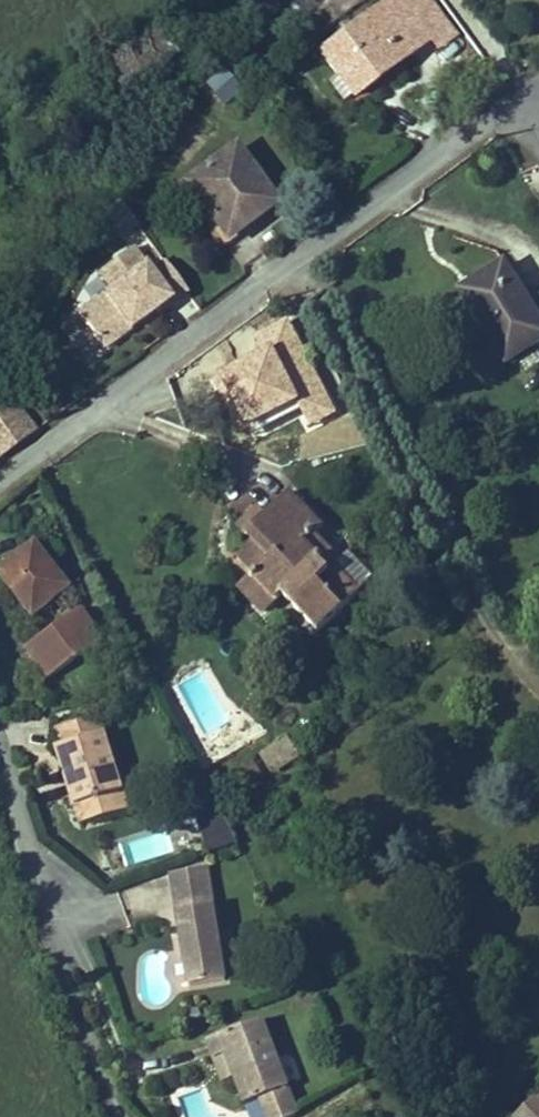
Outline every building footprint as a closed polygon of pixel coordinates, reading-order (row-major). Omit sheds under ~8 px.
[(429,40),(399,0),(390,0),(320,53),(336,75),(327,83),(342,103),(352,95),(353,97),(429,40)] [(455,36),(427,0),(399,0),(429,40),(436,49),(455,36)] [(162,29),(90,71),(104,97),(177,55),(162,29)] [(203,78),(222,102),(240,87),(222,64),(203,78)] [(274,204),(234,149),(185,185),(196,200),(222,236),(251,215),(254,219),(274,204)] [(222,236),(196,200),(188,206),(220,250),(257,223),(254,219),(251,215),(222,236)] [(157,313),(186,292),(165,263),(151,274),(132,248),(98,274),(110,290),(78,315),(103,349),(130,329),(124,320),(135,312),(142,320),(155,310),(157,313)] [(505,265),(474,284),(497,321),(486,329),(507,363),(538,342),(538,319),(505,265)] [(497,321),(474,284),(462,291),(486,329),(497,321)] [(142,320),(135,312),(124,320),(130,329),(142,320)] [(4,389),(0,395),(0,436),(25,418),(4,389)] [(273,524),(298,499),(291,492),(265,517),(273,524)] [(319,632),(374,579),(349,552),(341,560),(316,534),(324,526),(298,499),(273,524),(265,517),(247,534),(254,542),(237,558),(254,575),(241,587),(265,612),(283,595),(319,632)] [(247,534),(265,517),(259,510),(241,528),(247,534)] [(69,588),(36,546),(1,574),(34,616),(69,588)] [(265,612),(241,587),(229,599),(253,624),(265,612)] [(49,679),(104,640),(82,609),(27,647),(49,679)] [(128,810),(100,717),(58,729),(63,746),(58,748),(82,825),(128,810)] [(297,754),(287,740),(265,755),(274,769),(297,754)] [(267,773),(258,759),(251,764),(259,778),(267,773)] [(231,830),(219,807),(196,814),(204,840),(231,830)] [(238,844),(231,830),(204,840),(208,854),(238,844)] [(215,904),(209,869),(172,876),(178,911),(215,904)] [(228,980),(215,904),(178,911),(190,986),(228,980)] [(203,1017),(199,1008),(189,1012),(192,1021),(203,1017)] [(263,1020),(208,1040),(214,1058),(225,1054),(234,1078),(243,1104),(259,1099),(266,1116),(293,1116),(298,1115),(263,1020)] [(234,1078),(225,1054),(214,1058),(223,1082),(234,1078)] [(515,1116),(538,1116),(538,1094),(515,1116)]
